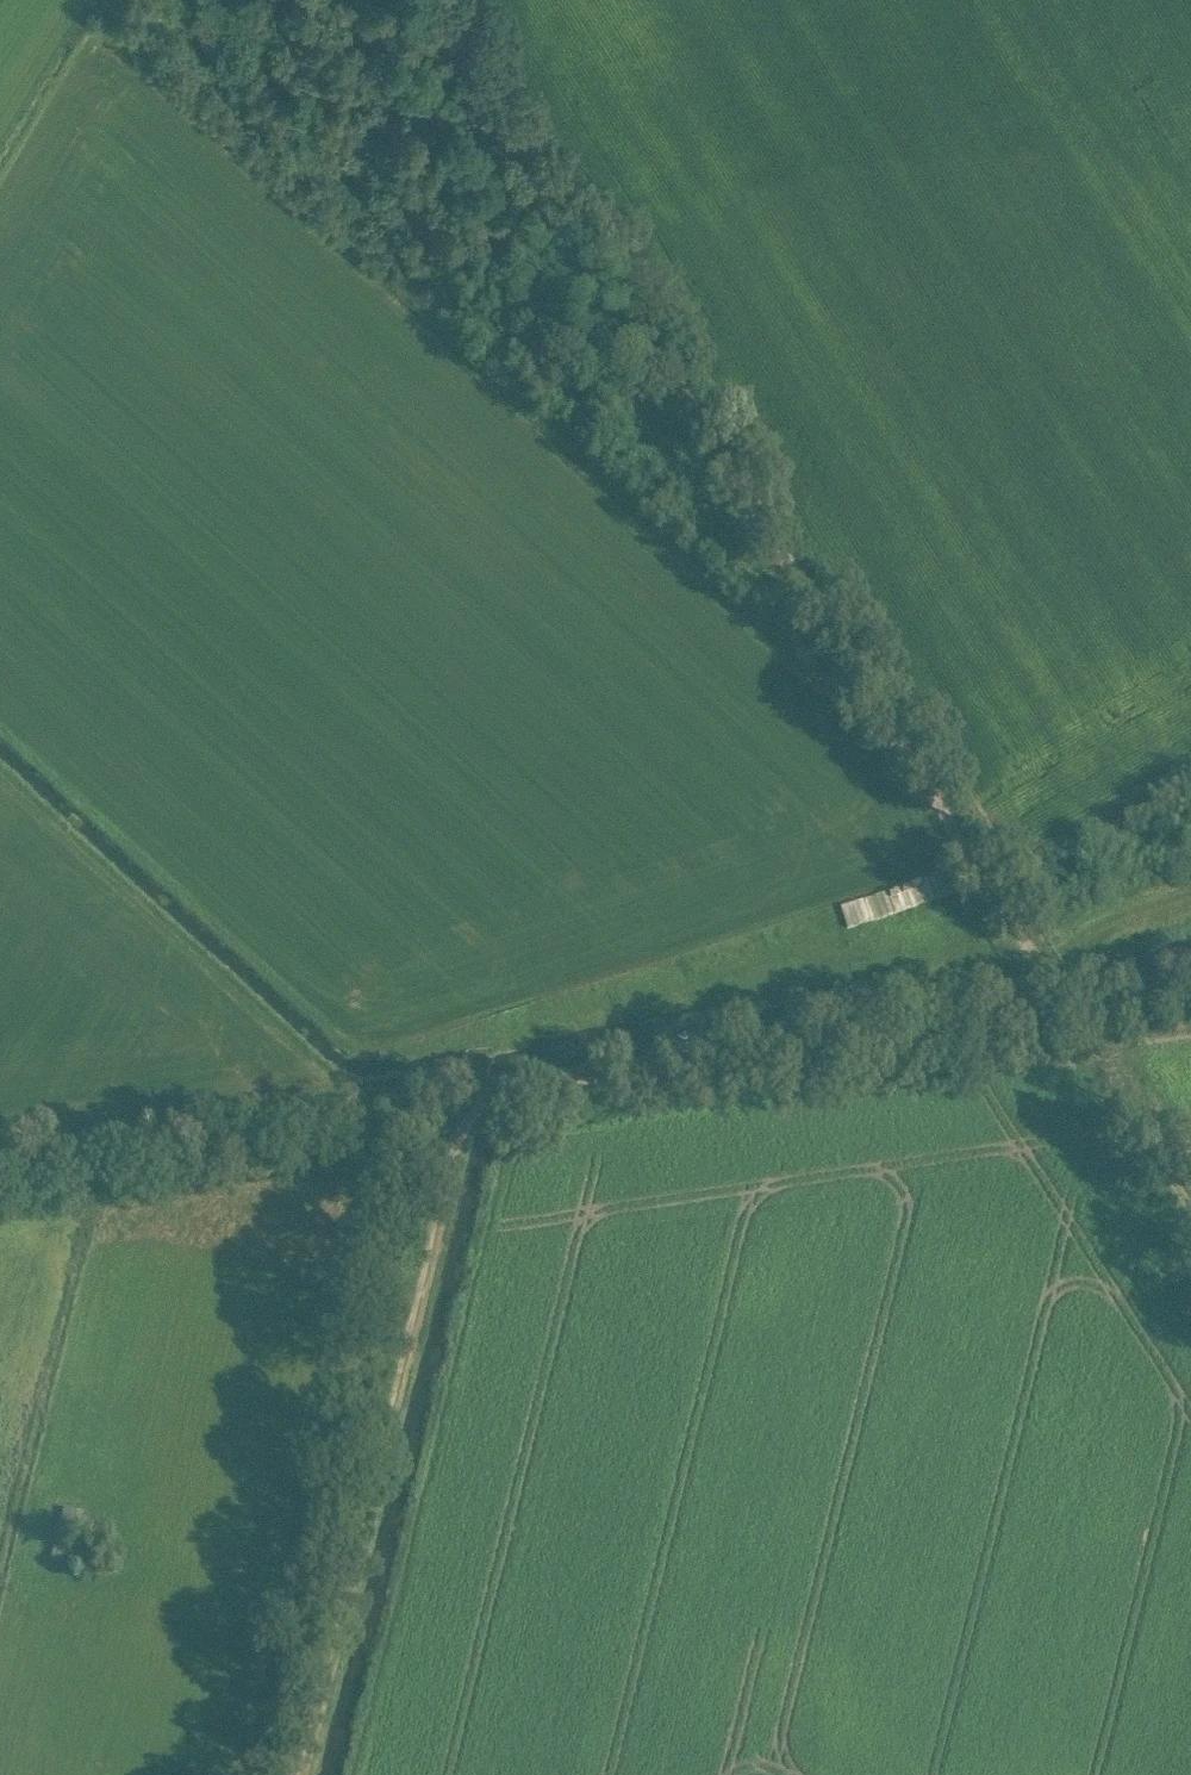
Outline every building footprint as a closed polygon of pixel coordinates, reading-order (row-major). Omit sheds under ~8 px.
[(947,872),(841,907),(849,929),(955,895),(947,872)] [(64,1507),(51,1560),(71,1566),(78,1538),(81,1526),(85,1512),(64,1507)]
